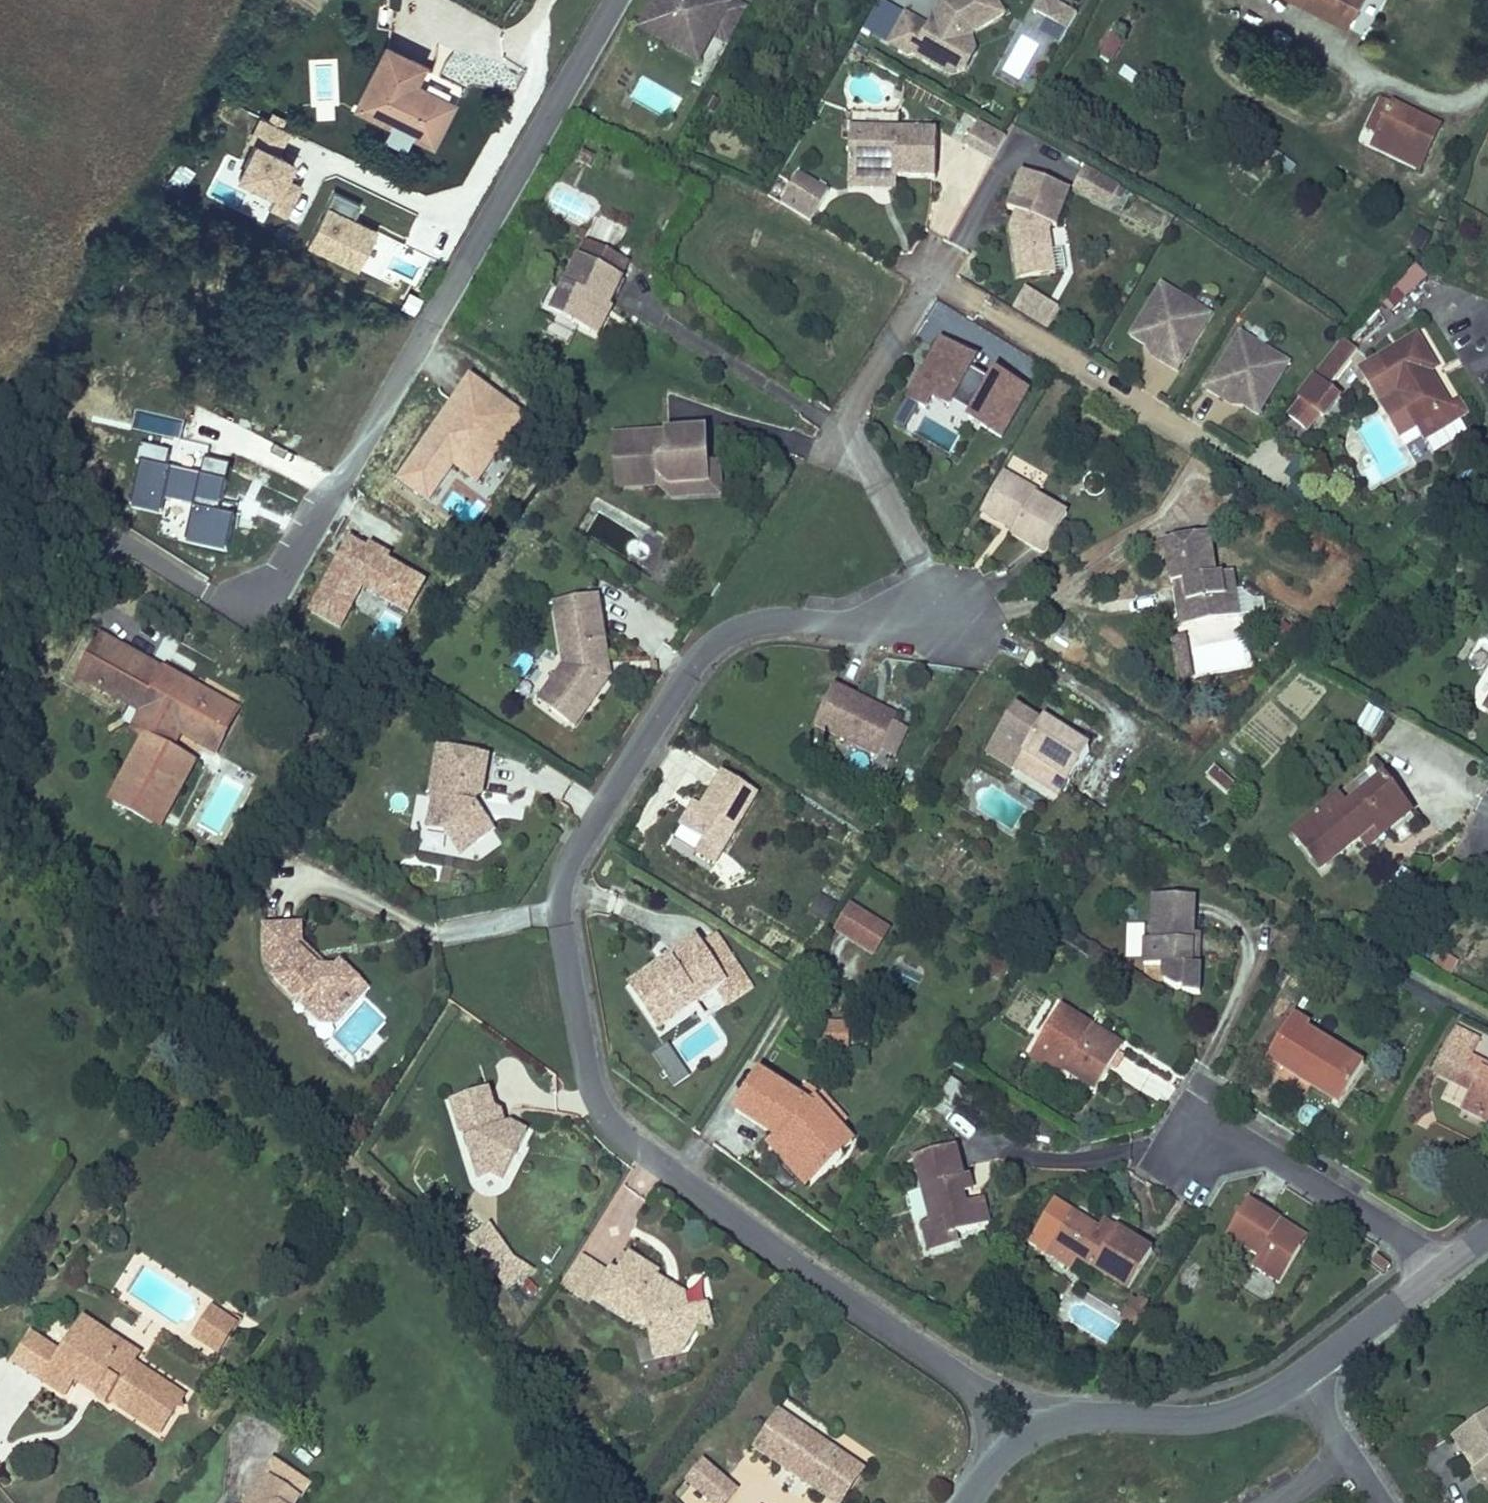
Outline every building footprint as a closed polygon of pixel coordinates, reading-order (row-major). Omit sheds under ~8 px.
[(744,4),(737,0),(727,0),(724,5),(715,0),(650,0),(635,27),(666,44),(673,30),(703,46),(711,33),(725,40),(744,4)] [(1017,21),(1004,0),(975,0),(956,13),(961,22),(947,30),(945,36),(921,24),(904,55),(923,66),(927,63),(949,75),(955,65),(969,74),(985,49),(991,38),(1017,21)] [(1077,14),(1052,0),(1037,0),(1023,25),(1060,45),(1077,14)] [(1336,15),(1344,0),(1307,0),(1336,15)] [(1336,15),(1348,20),(1358,0),(1344,0),(1336,15)] [(961,22),(956,13),(947,30),(961,22)] [(703,46),(673,30),(666,44),(696,59),(703,46)] [(391,123),(410,133),(429,142),(459,82),(387,47),(357,107),(391,123)] [(955,65),(949,75),(968,84),(978,80),(991,57),(985,49),(969,74),(955,65)] [(1368,145),(1418,167),(1440,121),(1379,93),(1364,126),(1375,131),(1368,145)] [(895,111),(847,110),(846,174),(878,174),(878,167),(893,168),(893,176),(932,176),(932,130),(895,130),(895,111)] [(280,154),(291,131),(260,117),(249,142),(253,144),(236,181),(273,198),(268,208),(287,217),(302,185),(289,179),(297,161),(280,154)] [(994,161),(1006,135),(974,121),(962,147),(994,161)] [(403,148),(410,133),(391,123),(383,139),(403,148)] [(606,163),(619,171),(624,162),(610,154),(606,163)] [(1110,179),(1088,166),(1075,189),(1097,201),(1110,179)] [(878,174),(846,174),(846,187),(893,187),(893,176),(893,168),(878,167),(878,174)] [(808,219),(826,189),(797,171),(778,200),(808,219)] [(1009,231),(1019,284),(1043,281),(1040,259),(1053,257),(1050,237),(1052,227),(1057,228),(1069,191),(1022,172),(1007,209),(1016,213),(1014,219),(1020,221),(1017,231),(1010,229),(1009,231)] [(1110,209),(1123,186),(1110,179),(1097,201),(1110,209)] [(326,206),(306,249),(358,273),(378,230),(355,219),(361,205),(335,193),(328,207),(326,206)] [(1020,221),(1014,219),(1010,229),(1017,231),(1020,221)] [(547,309),(573,321),(586,328),(599,301),(604,304),(620,272),(617,270),(624,255),(583,235),(547,309)] [(1043,281),(1057,278),(1053,257),(1040,259),(1043,281)] [(1382,294),(1392,309),(1432,283),(1421,268),(1382,294)] [(1167,349),(1163,356),(1181,367),(1213,310),(1163,281),(1134,333),(1150,341),(1151,339),(1167,349)] [(1024,288),(1012,310),(1048,330),(1060,308),(1024,288)] [(599,301),(586,328),(594,331),(607,305),(604,304),(599,301)] [(563,342),(573,321),(547,309),(537,330),(563,342)] [(1362,338),(1345,322),(1341,327),(1321,350),(1338,365),(1362,338)] [(1244,328),(1212,383),(1226,392),(1232,385),(1248,395),(1248,399),(1263,407),(1293,357),(1244,328)] [(1410,338),(1372,361),(1411,425),(1443,405),(1423,373),(1429,369),(1410,338)] [(1150,341),(1156,352),(1163,356),(1167,349),(1151,339),(1150,341)] [(958,359),(978,371),(987,354),(967,343),(958,359)] [(1338,365),(1321,350),(1303,371),(1331,396),(1349,376),(1338,365)] [(527,419),(471,379),(396,483),(429,506),(455,469),(479,486),(527,419)] [(1232,385),(1226,392),(1237,398),(1248,399),(1248,395),(1232,385)] [(1443,405),(1411,425),(1420,439),(1461,414),(1453,399),(1443,405)] [(705,480),(704,460),(702,431),(612,436),(614,470),(627,469),(630,475),(652,470),(665,482),(705,480)] [(205,465),(208,448),(182,444),(179,460),(205,465)] [(163,518),(166,503),(193,509),(184,544),(228,555),(237,520),(222,516),(233,469),(206,462),(202,479),(168,471),(172,455),(140,447),(136,465),(143,467),(132,510),(163,518)] [(716,460),(704,460),(705,480),(665,482),(667,496),(718,493),(716,460)] [(615,484),(651,483),(667,496),(665,482),(652,470),(630,475),(627,469),(614,470),(615,484)] [(1012,533),(1041,550),(1063,513),(1034,497),(1037,492),(1002,472),(980,509),(1002,522),(1004,517),(1017,525),(1012,533)] [(1174,597),(1178,621),(1222,614),(1219,594),(1236,591),(1232,567),(1214,570),(1208,532),(1162,539),(1168,580),(1179,578),(1182,596),(1174,597)] [(410,617),(428,585),(390,563),(393,559),(371,546),(368,551),(350,540),(308,613),(342,632),(366,591),(410,617)] [(583,697),(591,702),(608,678),(599,673),(600,671),(602,664),(603,658),(602,652),(611,652),(600,589),(556,597),(565,658),(556,673),(567,681),(554,702),(573,715),(583,697)] [(1219,594),(1222,614),(1239,611),(1236,591),(1219,594)] [(1175,666),(1189,663),(1184,633),(1170,635),(1175,666)] [(105,635),(80,670),(128,704),(153,669),(105,635)] [(1201,671),(1250,662),(1245,635),(1196,644),(1201,671)] [(600,671),(599,673),(608,678),(614,669),(611,652),(602,652),(603,658),(602,664),(600,671)] [(1189,663),(1175,666),(1177,678),(1191,675),(1189,663)] [(153,669),(128,704),(139,712),(165,677),(153,669)] [(556,673),(542,695),(554,702),(567,681),(556,673)] [(165,677),(139,712),(160,726),(177,739),(204,757),(222,734),(213,728),(220,716),(165,677)] [(892,721),(896,713),(880,705),(876,713),(868,710),(872,702),(832,683),(812,724),(876,754),(878,749),(892,721)] [(583,697),(573,715),(579,720),(591,702),(583,697)] [(876,713),(880,705),(872,702),(868,710),(876,713)] [(1063,782),(1087,742),(1041,714),(1039,719),(1012,703),(985,747),(1012,763),(1017,754),(1063,782)] [(1376,735),(1384,714),(1368,709),(1361,729),(1376,735)] [(147,744),(160,726),(139,712),(127,729),(138,738),(147,744)] [(226,737),(234,726),(220,716),(213,728),(222,734),(226,737)] [(908,728),(892,721),(878,749),(894,757),(908,728)] [(164,756),(177,739),(160,726),(147,744),(138,738),(96,797),(137,826),(180,768),(164,756)] [(1063,782),(1017,754),(1012,763),(1010,767),(1056,794),(1063,782)] [(485,800),(490,800),(494,764),(443,759),(439,807),(441,807),(438,837),(454,838),(455,831),(469,834),(468,840),(481,856),(506,835),(491,817),(483,816),(485,800)] [(697,805),(685,826),(700,835),(719,845),(751,789),(717,769),(697,805)] [(1291,829),(1319,864),(1352,838),(1370,824),(1378,833),(1408,810),(1381,775),(1343,805),(1335,794),(1291,829)] [(415,826),(427,827),(428,798),(416,797),(415,826)] [(678,822),(685,826),(697,805),(690,801),(678,822)] [(1352,838),(1359,848),(1378,833),(1370,824),(1352,838)] [(454,838),(473,862),(481,856),(468,840),(469,834),(455,831),(454,838)] [(710,861),(719,845),(700,835),(692,850),(710,861)] [(1138,938),(1138,962),(1159,963),(1158,978),(1181,987),(1187,988),(1187,992),(1202,992),(1203,965),(1191,964),(1192,935),(1194,894),(1151,893),(1149,938),(1138,938)] [(825,924),(836,904),(818,894),(807,915),(825,924)] [(873,954),(889,927),(848,902),(831,929),(873,954)] [(715,932),(699,942),(722,977),(738,967),(715,932)] [(675,994),(682,1005),(723,979),(722,977),(699,942),(694,935),(667,952),(673,960),(632,987),(648,1012),(675,994)] [(1192,935),(1191,964),(1203,965),(1204,936),(1192,935)] [(320,1037),(343,1012),(342,1001),(325,985),(317,993),(289,972),(288,962),(287,944),(248,948),(252,987),(265,1001),(261,1004),(283,1022),(286,1018),(295,1017),(320,1037)] [(667,952),(627,979),(632,987),(673,960),(667,952)] [(1452,974),(1459,961),(1441,953),(1435,965),(1452,974)] [(289,972),(317,993),(325,985),(330,981),(312,982),(288,962),(289,972)] [(359,1006),(330,981),(325,985),(342,1001),(343,1012),(320,1037),(295,1017),(286,1018),(313,1041),(328,1042),(359,1006)] [(648,1012),(655,1023),(682,1005),(675,994),(648,1012)] [(1061,1072),(1093,1091),(1117,1052),(1086,1033),(1092,1024),(1058,1004),(1037,1038),(1070,1058),(1061,1072)] [(1365,1061),(1293,1016),(1267,1057),(1340,1102),(1365,1061)] [(848,1020),(825,1020),(824,1050),(848,1050),(848,1020)] [(1086,1033),(1117,1052),(1123,1043),(1092,1024),(1086,1033)] [(1486,1060),(1469,1052),(1476,1037),(1454,1026),(1431,1070),(1469,1089),(1459,1108),(1487,1122),(1487,1072),(1481,1068),(1486,1060)] [(1070,1058),(1037,1038),(1027,1055),(1060,1075),(1061,1072),(1070,1058)] [(688,1076),(667,1041),(652,1051),(673,1085),(688,1076)] [(781,1144),(810,1177),(850,1140),(812,1099),(807,1104),(755,1072),(733,1109),(776,1136),(781,1132),(787,1138),(781,1144)] [(947,1119),(967,1091),(953,1080),(932,1109),(947,1119)] [(462,1133),(465,1132),(477,1174),(489,1171),(503,1177),(527,1127),(502,1115),(491,1082),(449,1096),(462,1133)] [(766,1145),(801,1185),(810,1177),(781,1144),(787,1138),(781,1132),(776,1136),(766,1145)] [(968,1197),(957,1200),(955,1190),(951,1177),(957,1175),(949,1147),(914,1157),(931,1220),(945,1216),(949,1230),(975,1223),(968,1197)] [(957,1175),(951,1177),(955,1190),(966,1188),(962,1174),(957,1175)] [(633,1214),(642,1198),(624,1189),(616,1205),(633,1214)] [(918,1190),(906,1195),(917,1222),(929,1217),(918,1190)] [(968,1197),(975,1223),(985,1220),(978,1194),(968,1197)] [(1270,1226),(1277,1215),(1246,1196),(1222,1234),(1252,1252),(1244,1265),(1278,1286),(1302,1246),(1270,1226)] [(1099,1223),(1072,1206),(1049,1242),(1075,1259),(1078,1254),(1129,1286),(1155,1245),(1118,1221),(1112,1231),(1099,1223)] [(1112,1231),(1118,1221),(1105,1213),(1099,1223),(1112,1231)] [(1270,1226),(1302,1246),(1309,1235),(1277,1215),(1270,1226)] [(952,1242),(949,1230),(945,1216),(931,1220),(921,1222),(928,1248),(952,1242)] [(529,1274),(490,1219),(469,1235),(507,1289),(529,1274)] [(710,1313),(708,1308),(701,1291),(695,1278),(674,1287),(668,1283),(671,1277),(663,1272),(670,1261),(640,1242),(629,1261),(587,1238),(565,1273),(600,1293),(602,1289),(637,1310),(659,1309),(664,1323),(680,1317),(703,1327),(710,1313)] [(1075,1259),(1049,1242),(1043,1251),(1069,1268),(1075,1259)] [(1363,1258),(1377,1268),(1385,1262),(1369,1251),(1363,1258)] [(719,1284),(701,1291),(708,1308),(726,1300),(719,1284)] [(1133,1302),(1143,1307),(1145,1303),(1136,1297),(1133,1302)] [(1118,1316),(1133,1324),(1143,1307),(1133,1302),(1128,1298),(1118,1316)] [(219,1344),(235,1320),(215,1305),(199,1330),(219,1344)] [(99,1335),(104,1327),(80,1311),(58,1343),(30,1325),(11,1352),(65,1387),(75,1371),(97,1385),(94,1390),(105,1397),(108,1393),(160,1427),(177,1402),(179,1405),(184,1401),(183,1392),(133,1358),(129,1365),(110,1352),(114,1346),(99,1335)] [(680,1317),(664,1323),(673,1345),(699,1335),(703,1327),(680,1317)] [(133,1358),(139,1350),(104,1327),(99,1335),(114,1346),(110,1352),(129,1365),(133,1358)] [(765,1410),(734,1464),(804,1502),(826,1463),(801,1448),(808,1436),(765,1410)] [(1478,1462),(1487,1476),(1487,1477),(1487,1414),(1455,1435),(1474,1465),(1478,1462)] [(240,1498),(249,1502),(251,1502),(268,1472),(300,1494),(311,1477),(270,1451),(240,1498)] [(1479,1481),(1487,1476),(1478,1462),(1474,1465),(1470,1467),(1479,1481)] [(826,1463),(804,1502),(834,1502),(850,1475),(826,1463)] [(300,1494),(268,1472),(251,1502),(294,1502),(300,1494)] [(676,1502),(710,1502),(713,1498),(687,1483),(676,1502)]
